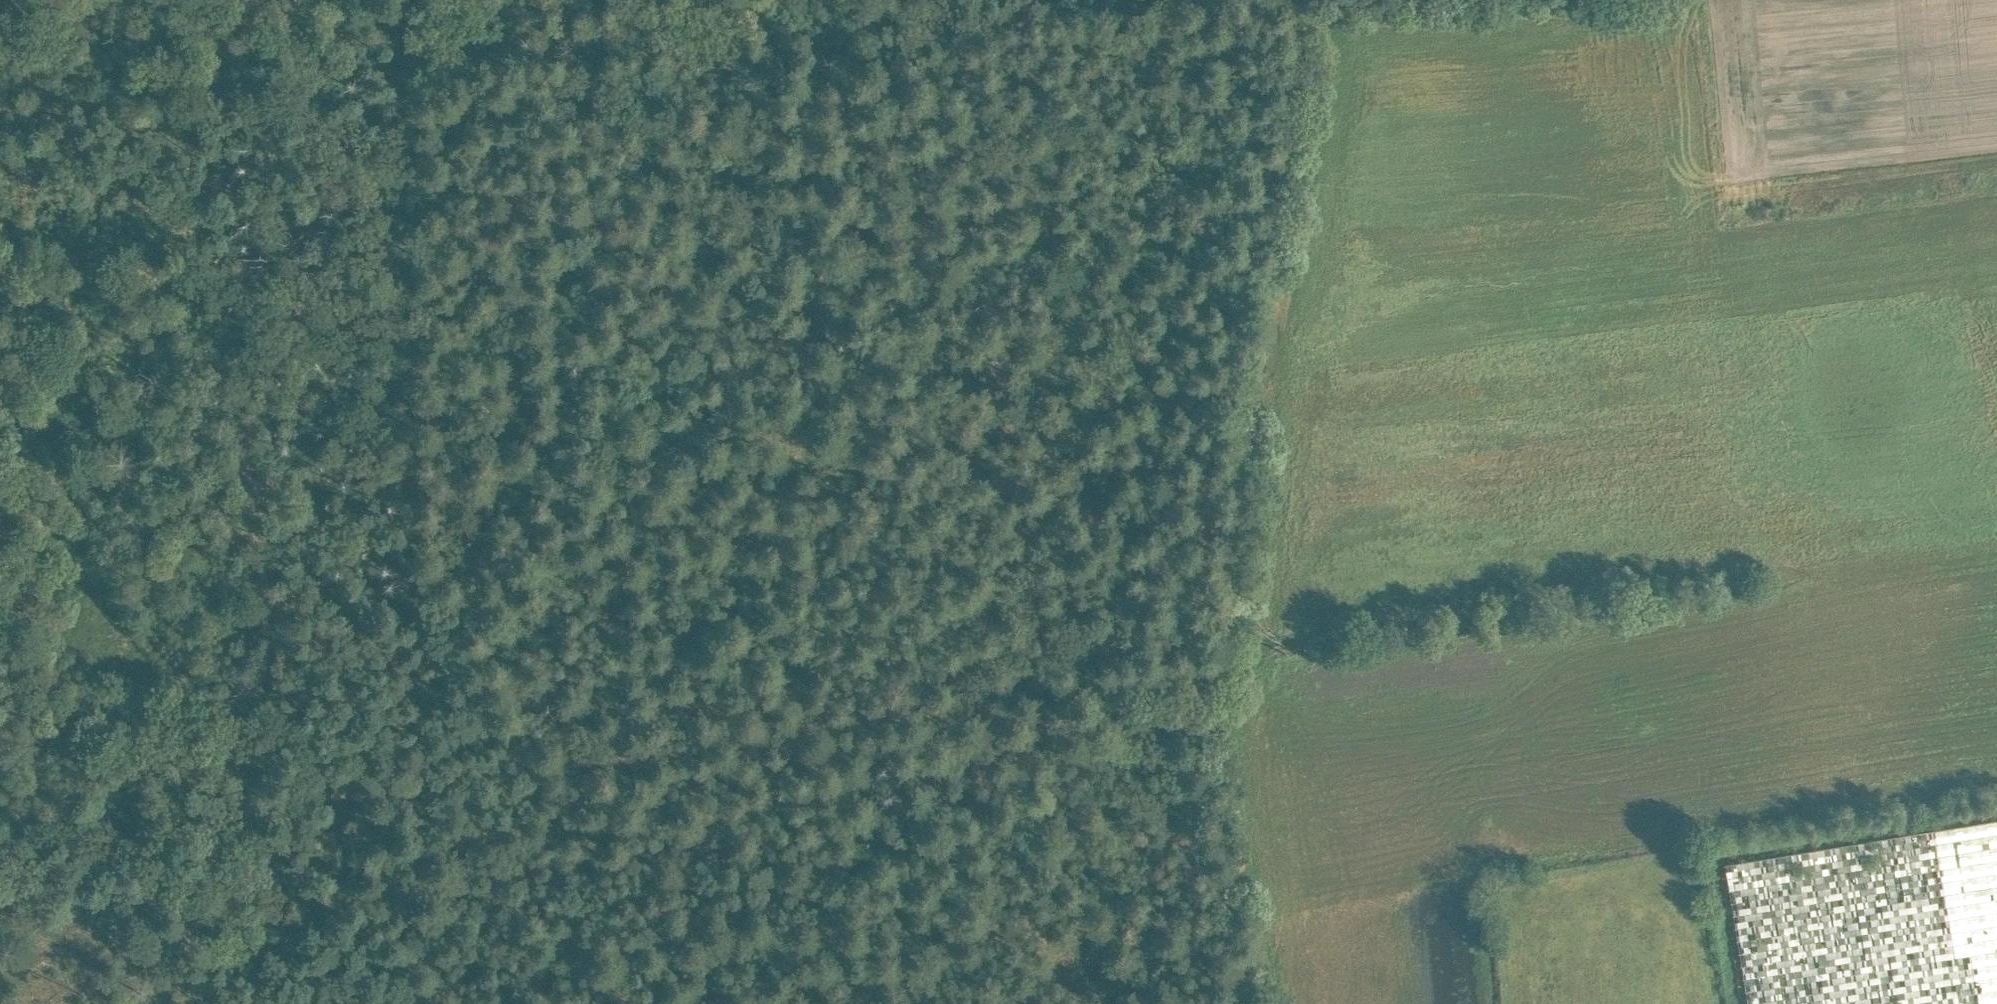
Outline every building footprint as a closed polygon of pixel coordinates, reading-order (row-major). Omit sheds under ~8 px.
[(1726,866),(1749,1003),(1996,1003),(1996,822),(1935,832),(1726,866)]
